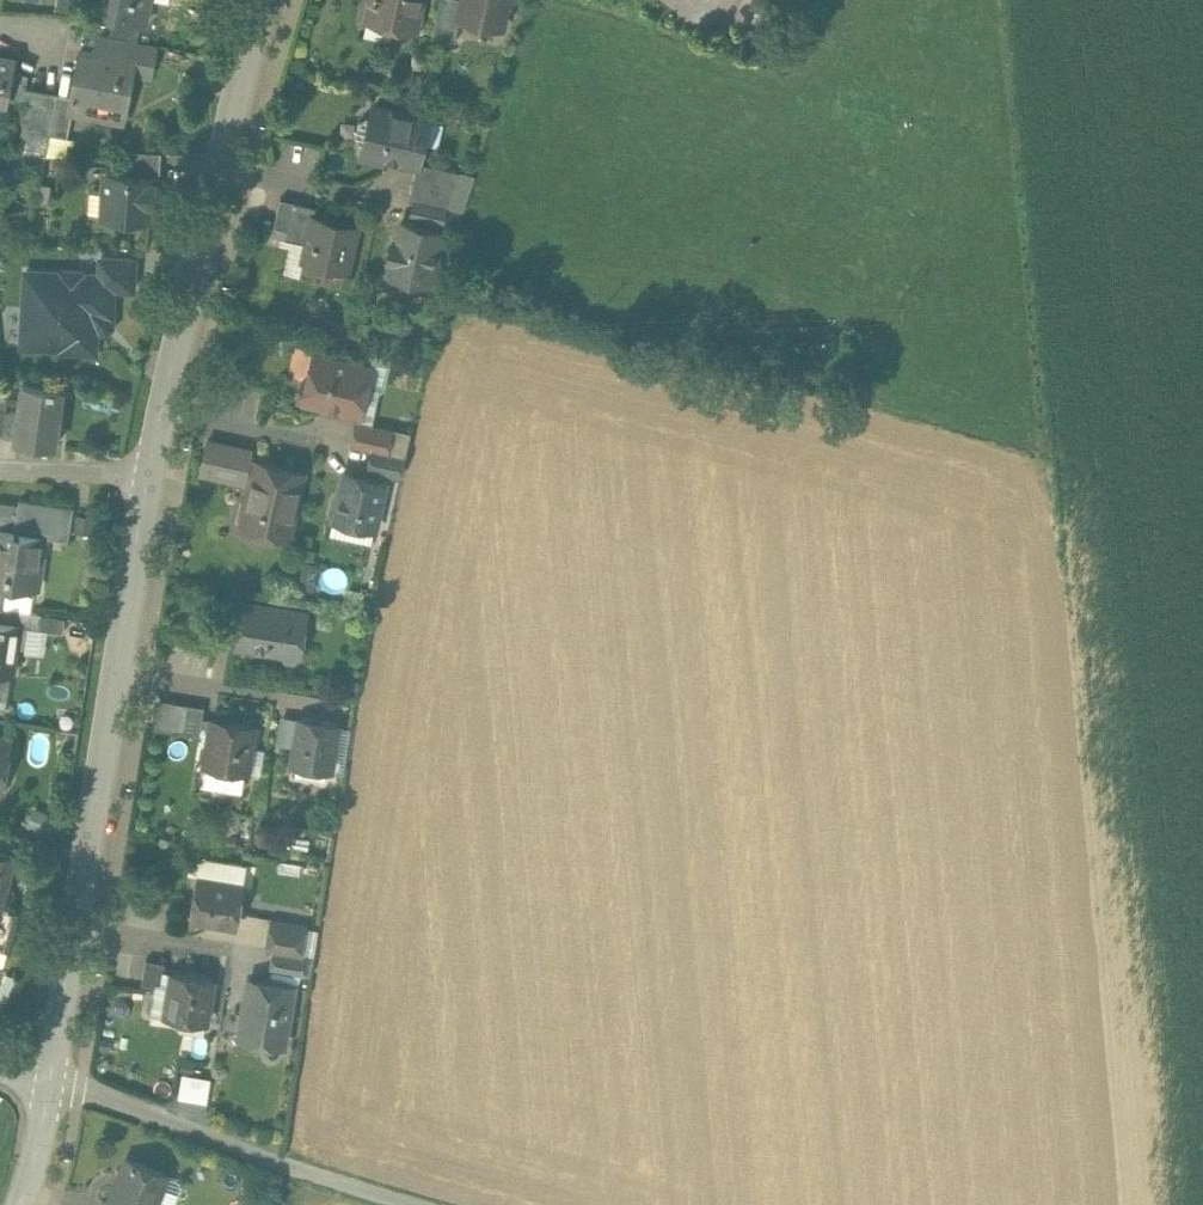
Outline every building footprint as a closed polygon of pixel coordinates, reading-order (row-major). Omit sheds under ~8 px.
[(103,14),(145,22),(150,0),(106,0),(103,14)] [(368,19),(397,26),(400,30),(411,33),(420,26),(422,16),(419,11),(422,0),(372,0),(368,19)] [(433,35),(455,41),(461,18),(460,18),(464,0),(441,0),(433,35)] [(460,18),(461,18),(502,28),(508,0),(464,0),(460,18)] [(140,27),(115,22),(112,36),(138,41),(140,27)] [(112,36),(111,36),(109,50),(153,59),(156,45),(138,41),(112,36)] [(153,59),(109,50),(107,56),(81,51),(70,108),(124,118),(132,72),(150,75),(153,59)] [(0,56),(0,97),(8,98),(13,70),(16,59),(0,56)] [(29,73),(13,70),(8,98),(24,101),(29,73)] [(58,93),(31,87),(23,128),(51,134),(58,93)] [(429,119),(373,106),(371,116),(368,115),(360,120),(357,133),(362,140),(365,141),(363,151),(419,164),(429,119)] [(161,151),(126,149),(126,159),(117,159),(116,172),(152,175),(152,176),(160,177),(161,151)] [(460,171),(425,163),(424,169),(417,167),(410,198),(415,199),(448,207),(460,171)] [(116,172),(107,172),(104,215),(150,218),(151,201),(155,202),(157,182),(152,182),(152,176),(152,175),(116,172)] [(448,207),(415,199),(412,216),(444,223),(448,207)] [(317,206),(295,201),(286,238),(307,243),(314,215),(315,215),(317,206)] [(315,215),(314,215),(307,243),(304,259),(348,269),(358,225),(315,215)] [(442,230),(402,221),(397,242),(392,241),(389,258),(393,259),(390,273),(430,283),(442,230)] [(136,259),(101,257),(100,274),(99,287),(114,287),(134,288),(136,259)] [(83,271),(63,270),(63,272),(26,270),(24,323),(64,325),(63,346),(96,348),(98,322),(105,315),(113,315),(114,287),(99,287),(100,274),(83,273),(83,271)] [(372,366),(315,353),(308,381),(304,380),(299,400),(361,414),(372,366)] [(49,385),(24,382),(20,412),(16,438),(16,439),(54,445),(60,407),(56,406),(58,388),(62,389),(63,387),(55,386),(55,385),(49,384),(49,385)] [(20,412),(7,410),(3,436),(16,438),(20,412)] [(410,434),(358,422),(353,443),(373,448),(406,455),(410,434)] [(223,443),(208,440),(202,468),(216,471),(223,443)] [(406,455),(373,448),(369,469),(401,476),(406,455)] [(304,471),(258,460),(242,525),(289,536),(304,471)] [(386,480),(345,471),(341,493),(335,496),(332,510),(335,516),(335,519),(375,528),(386,480)] [(20,499),(19,504),(0,501),(0,528),(43,535),(69,539),(73,507),(20,499)] [(0,528),(0,606),(5,607),(9,584),(30,587),(30,584),(39,585),(43,560),(34,559),(35,555),(40,556),(43,535),(0,528)] [(308,612),(244,602),(237,645),(282,652),(287,659),(294,660),(301,655),(302,647),(297,640),(300,625),(307,620),(308,612)] [(9,622),(12,608),(5,607),(0,606),(0,621),(9,622)] [(42,613),(12,608),(9,622),(21,624),(21,625),(36,628),(35,628),(40,629),(42,613)] [(2,703),(5,703),(5,701),(9,672),(14,673),(21,625),(21,624),(9,622),(0,621),(0,702),(2,703)] [(174,701),(160,699),(155,727),(170,729),(174,701)] [(188,704),(174,701),(170,729),(184,732),(188,704)] [(205,706),(188,704),(184,732),(200,734),(205,706)] [(255,724),(213,717),(209,742),(204,746),(203,755),(206,760),(206,764),(248,771),(255,724)] [(338,723),(302,717),(294,765),(330,770),(338,723)] [(0,738),(0,779),(4,780),(10,739),(0,738)] [(1,908),(1,907),(15,854),(0,850),(0,907),(1,908)] [(244,885),(199,877),(192,917),(237,925),(244,885)] [(1,907),(1,908),(0,907),(0,945),(7,947),(16,910),(1,907)] [(306,926),(272,921),(267,949),(274,950),(301,955),(306,926)] [(301,955),(274,950),(271,968),(306,974),(308,956),(301,955)] [(166,962),(147,959),(142,986),(156,989),(156,984),(162,985),(166,962)] [(214,979),(173,972),(166,1016),(206,1023),(214,979)] [(294,985),(250,978),(240,1036),(242,1037),(244,1030),(265,1034),(271,1041),(285,1044),(294,985)] [(209,1100),(213,1075),(184,1071),(180,1096),(209,1100)] [(128,1158),(122,1173),(120,1172),(114,1187),(116,1187),(110,1204),(111,1204),(155,1204),(168,1173),(128,1158)]
